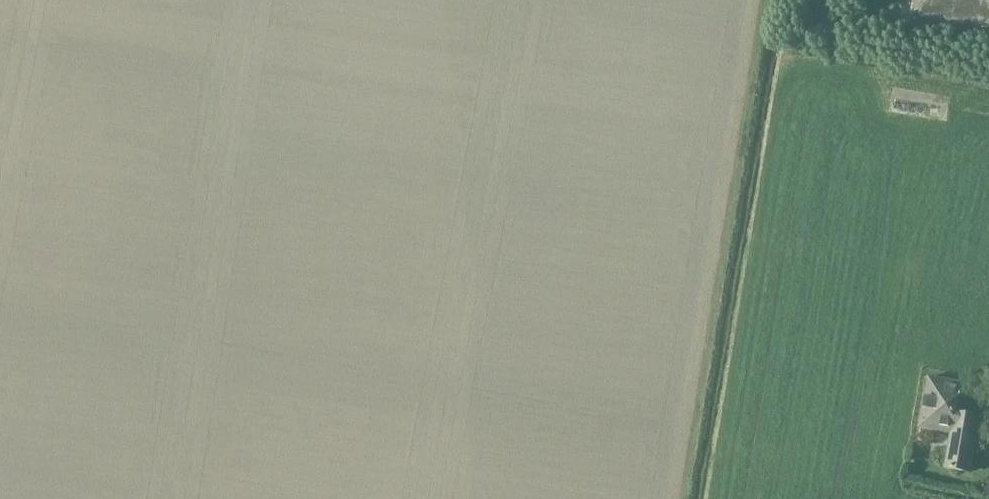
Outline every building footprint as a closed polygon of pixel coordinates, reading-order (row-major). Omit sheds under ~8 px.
[(931,20),(988,31),(988,0),(912,0),(909,17),(930,21),(931,20)] [(949,434),(944,467),(969,471),(978,417),(955,413),(959,383),(927,378),(918,429),(949,434)]
